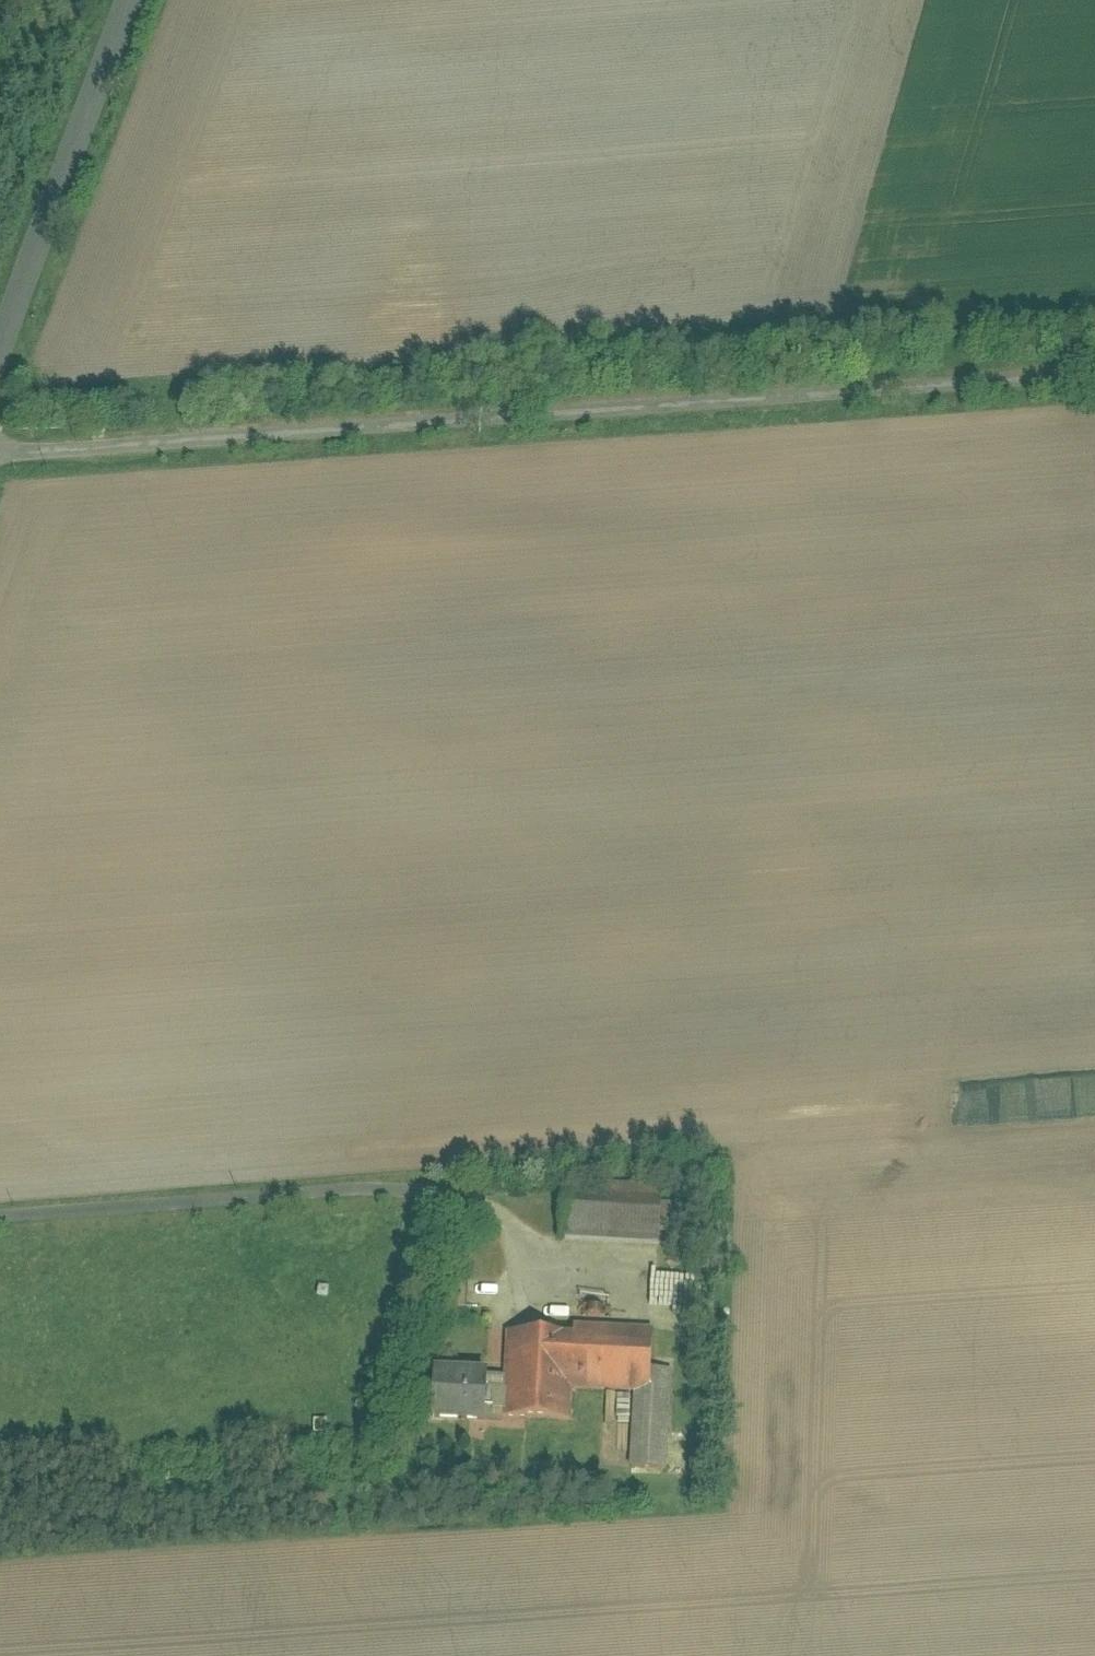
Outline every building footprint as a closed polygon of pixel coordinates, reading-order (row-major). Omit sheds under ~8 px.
[(659,1197),(567,1192),(565,1236),(657,1240),(657,1233),(658,1206),(659,1197)] [(658,1206),(657,1233),(678,1234),(679,1207),(658,1206)] [(687,1290),(686,1276),(660,1278),(662,1297),(672,1296),(671,1291),(687,1290)] [(651,1369),(654,1329),(575,1325),(574,1335),(571,1388),(636,1392),(650,1393),(651,1369)] [(574,1335),(508,1331),(503,1417),(570,1421),(571,1388),(574,1335)] [(484,1372),(430,1369),(428,1420),(481,1423),(484,1372)] [(632,1467),(666,1468),(671,1370),(651,1369),(650,1393),(636,1392),(632,1467)]
